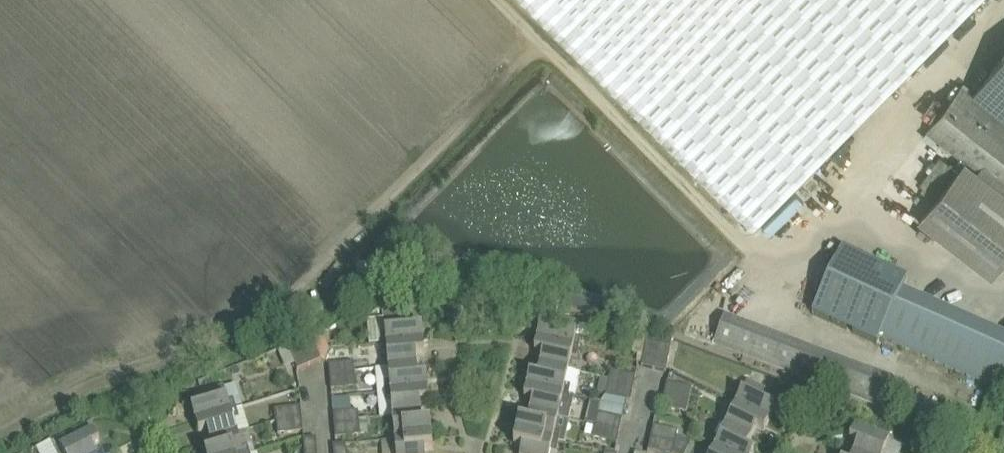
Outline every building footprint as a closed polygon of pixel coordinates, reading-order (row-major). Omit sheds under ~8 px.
[(753,227),(978,0),(524,0),(753,227)] [(972,94),(961,86),(926,131),(968,163),(921,223),(991,277),(1003,261),(1003,53),(972,94)] [(902,290),(907,278),(841,250),(812,316),(878,344),(881,337),(1003,393),(1003,333),(1003,335),(930,303),(902,290)] [(371,345),(382,344),(423,341),(422,328),(414,329),(413,317),(405,317),(404,306),(391,307),(392,318),(369,321),(371,345)] [(715,345),(885,408),(896,379),(726,316),(715,345)] [(540,327),(537,339),(579,349),(581,338),(575,337),(578,323),(551,317),(548,329),(540,327)] [(352,330),(346,320),(337,326),(344,336),(352,330)] [(309,365),(321,360),(311,337),(300,342),(309,365)] [(543,354),(540,365),(568,371),(571,357),(576,358),(579,349),(537,339),(534,352),(543,354)] [(387,355),(388,368),(417,365),(416,354),(424,353),(423,341),(382,344),(383,355),(387,355)] [(288,347),(298,370),(309,365),(300,342),(288,347)] [(642,366),(654,368),(659,344),(646,342),(642,366)] [(659,344),(654,368),(666,371),(671,347),(659,344)] [(329,365),(330,373),(355,371),(355,363),(329,365)] [(385,383),(386,393),(428,389),(427,377),(418,377),(417,365),(388,368),(389,382),(385,383)] [(530,375),(527,387),(568,396),(568,394),(570,386),(565,384),(568,371),(540,365),(538,377),(530,375)] [(355,371),(330,373),(332,390),(357,388),(355,371)] [(611,372),(609,380),(634,385),(636,377),(611,372)] [(604,396),(602,403),(624,407),(626,407),(627,401),(630,401),(634,385),(609,380),(606,396),(604,396)] [(735,391),(730,402),(769,421),(775,409),(768,406),(773,395),(747,382),(742,394),(735,391)] [(666,383),(664,396),(689,401),(691,388),(666,383)] [(192,409),(195,421),(236,408),(234,399),(228,400),(224,386),(196,395),(200,406),(192,409)] [(533,401),(530,412),(558,418),(558,417),(570,420),(575,396),(568,394),(568,396),(527,387),(524,399),(533,401)] [(391,403),(392,416),(422,414),(421,402),(429,401),(428,389),(386,393),(387,403),(391,403)] [(689,401),(664,396),(662,407),(687,412),(689,401)] [(596,424),(595,427),(619,432),(622,419),(624,407),(602,403),(594,402),(589,422),(596,424)] [(731,412),(725,426),(752,439),(757,428),(764,432),(769,421),(730,402),(726,410),(731,412)] [(276,410),(277,422),(301,420),(300,407),(276,410)] [(207,430),(210,442),(238,433),(234,420),(239,418),(236,408),(195,421),(199,433),(207,430)] [(334,413),(335,422),(360,420),(359,411),(334,413)] [(519,422),(517,434),(559,443),(561,433),(555,432),(558,418),(530,412),(527,424),(519,422)] [(388,431),(389,441),(432,437),(431,425),(423,425),(422,414),(392,416),(393,430),(388,431)] [(360,420),(335,422),(336,438),(361,436),(361,435),(373,434),(371,419),(360,420)] [(301,420),(277,422),(278,435),(303,432),(301,420)] [(86,424),(71,431),(76,440),(91,433),(86,424)] [(662,452),(674,452),(676,441),(678,431),(655,426),(654,426),(649,450),(662,452)] [(709,445),(726,452),(754,452),(746,449),(752,439),(725,426),(719,438),(713,435),(709,445)] [(619,432),(595,427),(592,439),(617,444),(619,432)] [(854,452),(884,452),(886,450),(892,452),(895,444),(899,435),(887,430),(882,440),(855,428),(850,440),(858,444),(854,452)] [(92,447),(100,443),(94,431),(91,433),(76,440),(71,443),(68,436),(53,443),(52,440),(38,447),(41,452),(95,452),(92,447)] [(248,445),(242,447),(238,433),(210,442),(214,452),(250,452),(248,445)] [(517,434),(514,446),(522,448),(521,452),(551,452),(554,452),(557,452),(559,443),(517,434)] [(389,441),(390,451),(396,451),(396,452),(425,452),(425,450),(433,450),(432,437),(389,441)] [(305,439),(303,439),(305,452),(318,452),(317,443),(316,438),(305,439)] [(334,452),(347,452),(347,450),(346,445),(334,446),(334,451),(334,452)] [(709,445),(705,452),(726,452),(709,445)]
